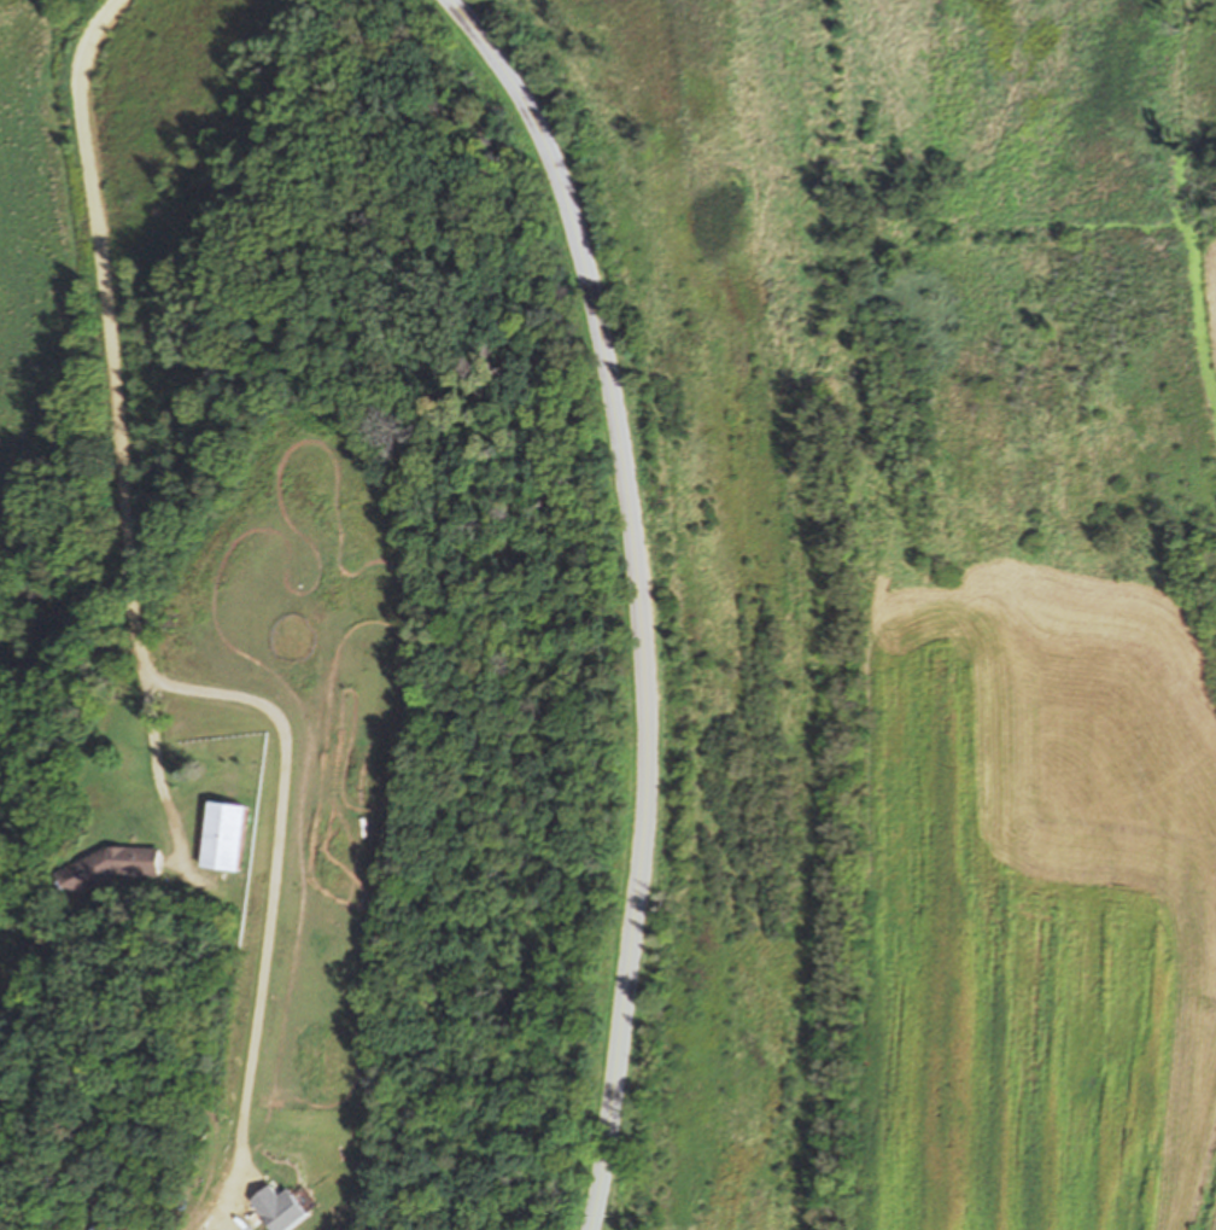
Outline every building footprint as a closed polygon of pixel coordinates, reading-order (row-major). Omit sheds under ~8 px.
[(214,799),(252,804),(244,870),(205,865),(214,799)] [(60,872),(109,846),(162,847),(160,875),(116,872),(70,897),(60,872)]
